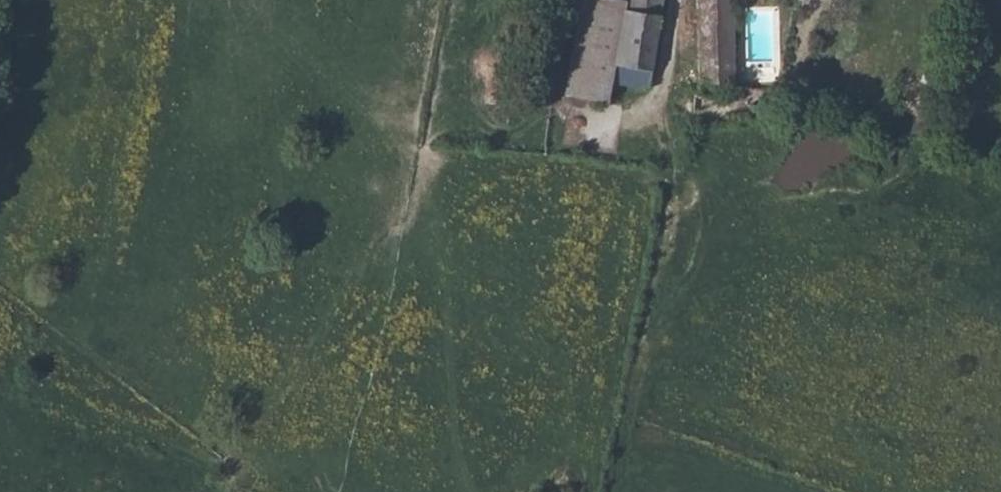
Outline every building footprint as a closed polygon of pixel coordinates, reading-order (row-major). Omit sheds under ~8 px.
[(547,9),(584,15),(574,99),(611,102),(612,85),(619,21),(627,5),(628,0),(548,0),(547,9)] [(650,89),(664,0),(628,0),(627,5),(619,21),(612,85),(650,89)] [(703,94),(729,101),(735,81),(732,65),(734,0),(697,0),(698,78),(695,92),(703,94)]
